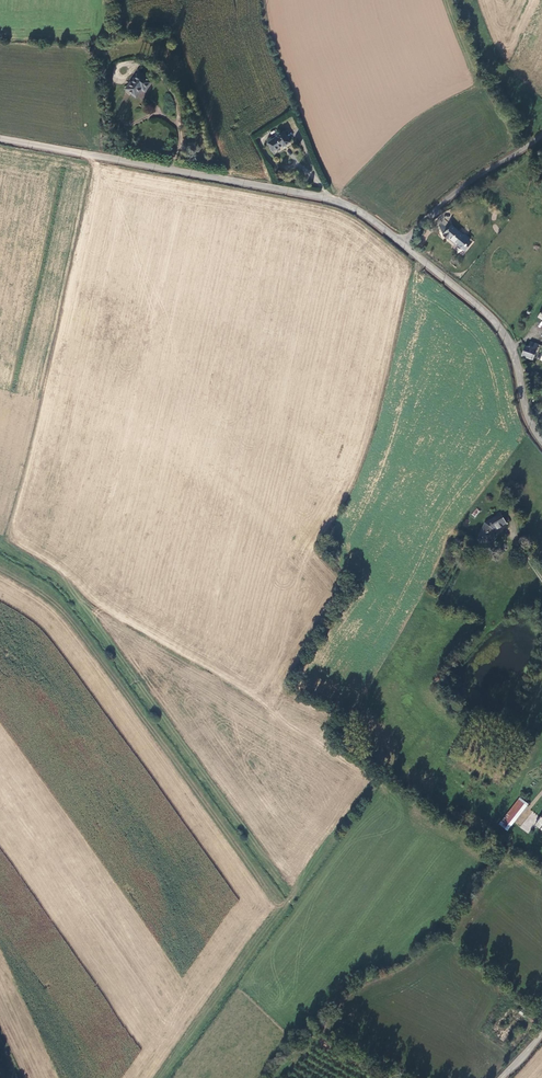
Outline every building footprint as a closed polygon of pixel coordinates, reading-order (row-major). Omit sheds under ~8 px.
[(152,82),(139,73),(126,91),(127,92),(136,98),(142,91),(145,93),(152,82)] [(268,144),(273,153),(283,147),(284,147),(290,143),(283,133),(277,136),(278,137),(268,144)] [(463,235),(451,226),(444,235),(448,239),(449,238),(456,244),(463,235)] [(526,347),(522,356),(533,360),(538,344),(530,341),(528,348),(526,347)] [(476,508),(471,515),(475,517),(480,510),(476,508)] [(507,523),(501,514),(486,523),(480,537),(488,541),(493,539),(497,531),(507,523)] [(526,803),(520,798),(500,825),(506,829),(526,803)] [(525,1007),(520,1014),(539,1028),(541,1024),(541,1019),(525,1007)]
